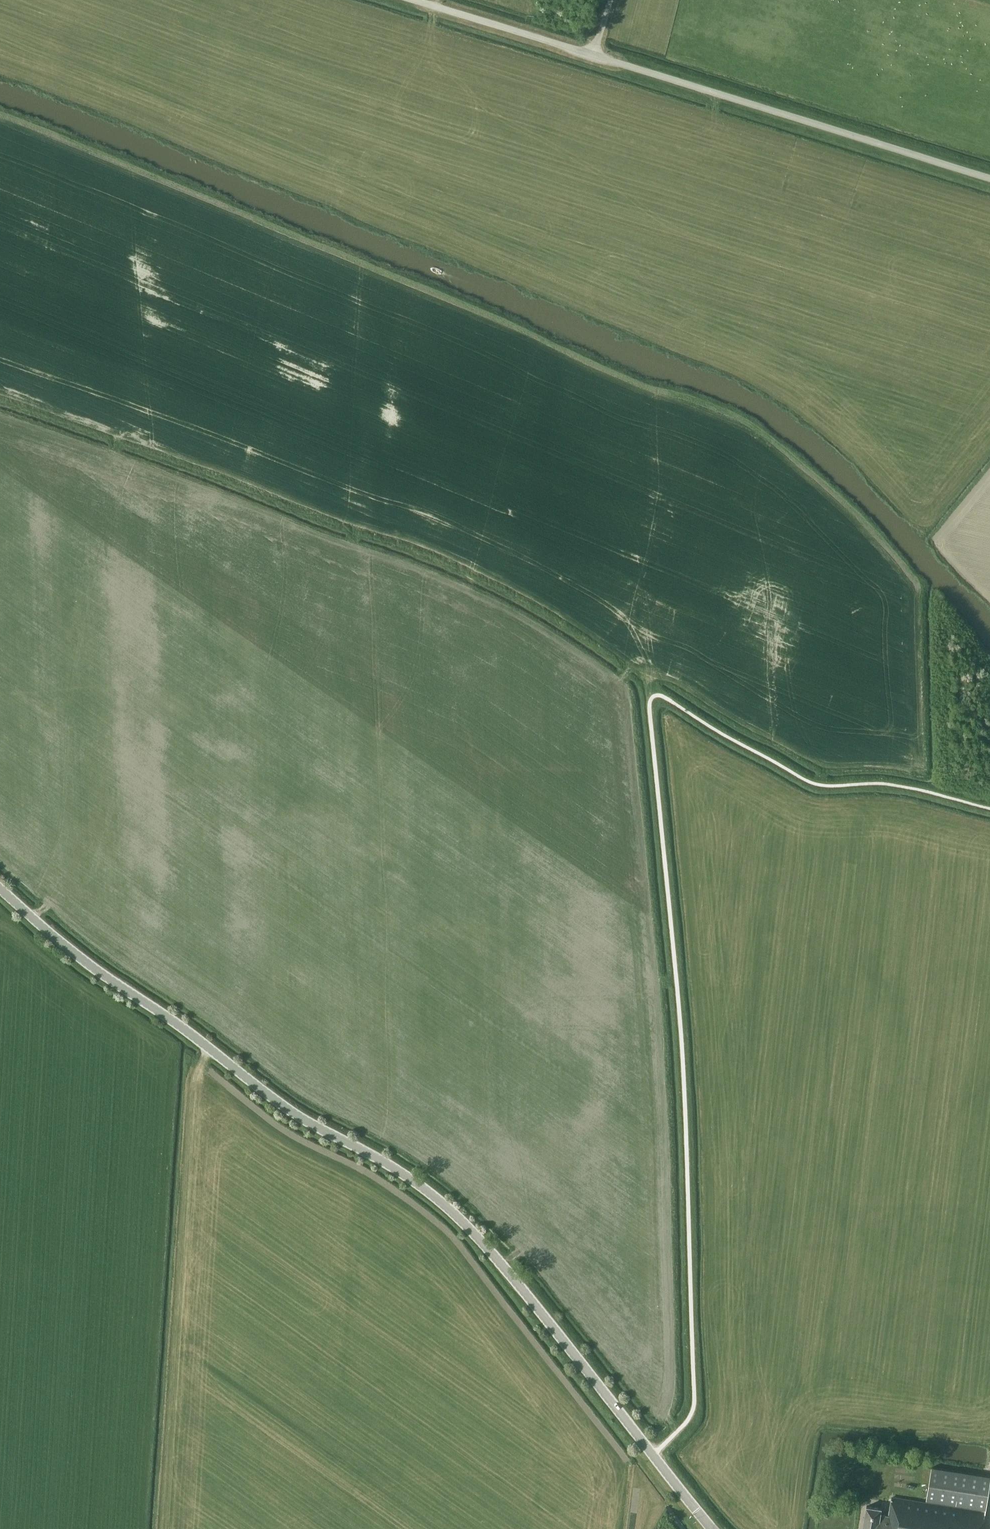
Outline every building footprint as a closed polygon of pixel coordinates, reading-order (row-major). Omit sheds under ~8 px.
[(926,1499),(944,1502),(986,1509),(989,1483),(989,1481),(989,1476),(931,1467),(926,1499)] [(893,1497),(890,1515),(881,1514),(882,1508),(868,1505),(864,1528),(984,1528),(987,1511),(893,1497)]
